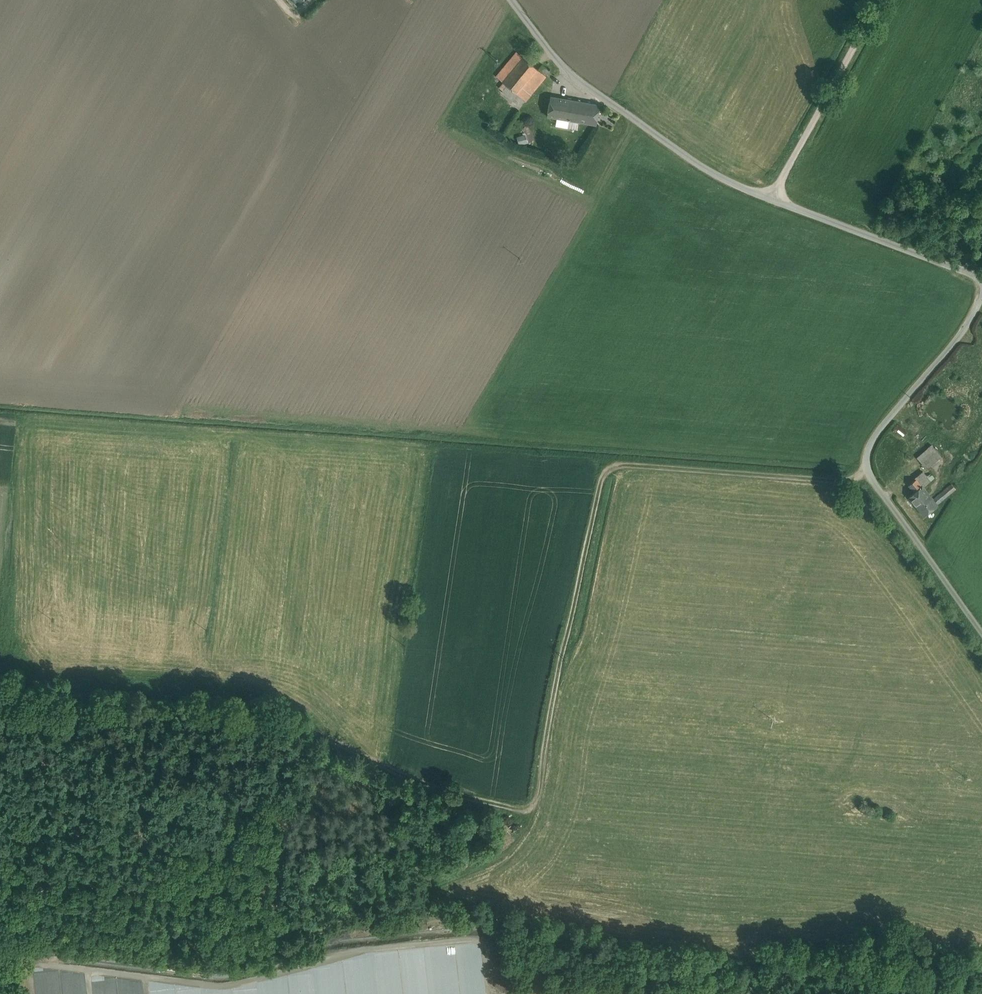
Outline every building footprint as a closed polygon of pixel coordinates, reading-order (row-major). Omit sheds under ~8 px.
[(523,57),(503,81),(519,94),(538,69),(523,57)] [(550,71),(542,64),(538,69),(546,75),(550,71)] [(538,69),(519,94),(526,101),(546,75),(538,69)] [(600,104),(551,96),(548,116),(597,124),(600,104)] [(917,456),(927,468),(942,454),(931,443),(917,456)] [(911,471),(903,462),(896,468),(903,477),(911,471)] [(922,471),(915,477),(916,479),(916,478),(922,485),(923,486),(930,481),(922,471)] [(916,479),(909,485),(914,492),(922,485),(916,478),(916,479)] [(952,483),(933,499),(938,504),(956,488),(952,483)] [(923,486),(922,485),(914,492),(909,497),(924,515),(938,504),(933,499),(923,486)]
